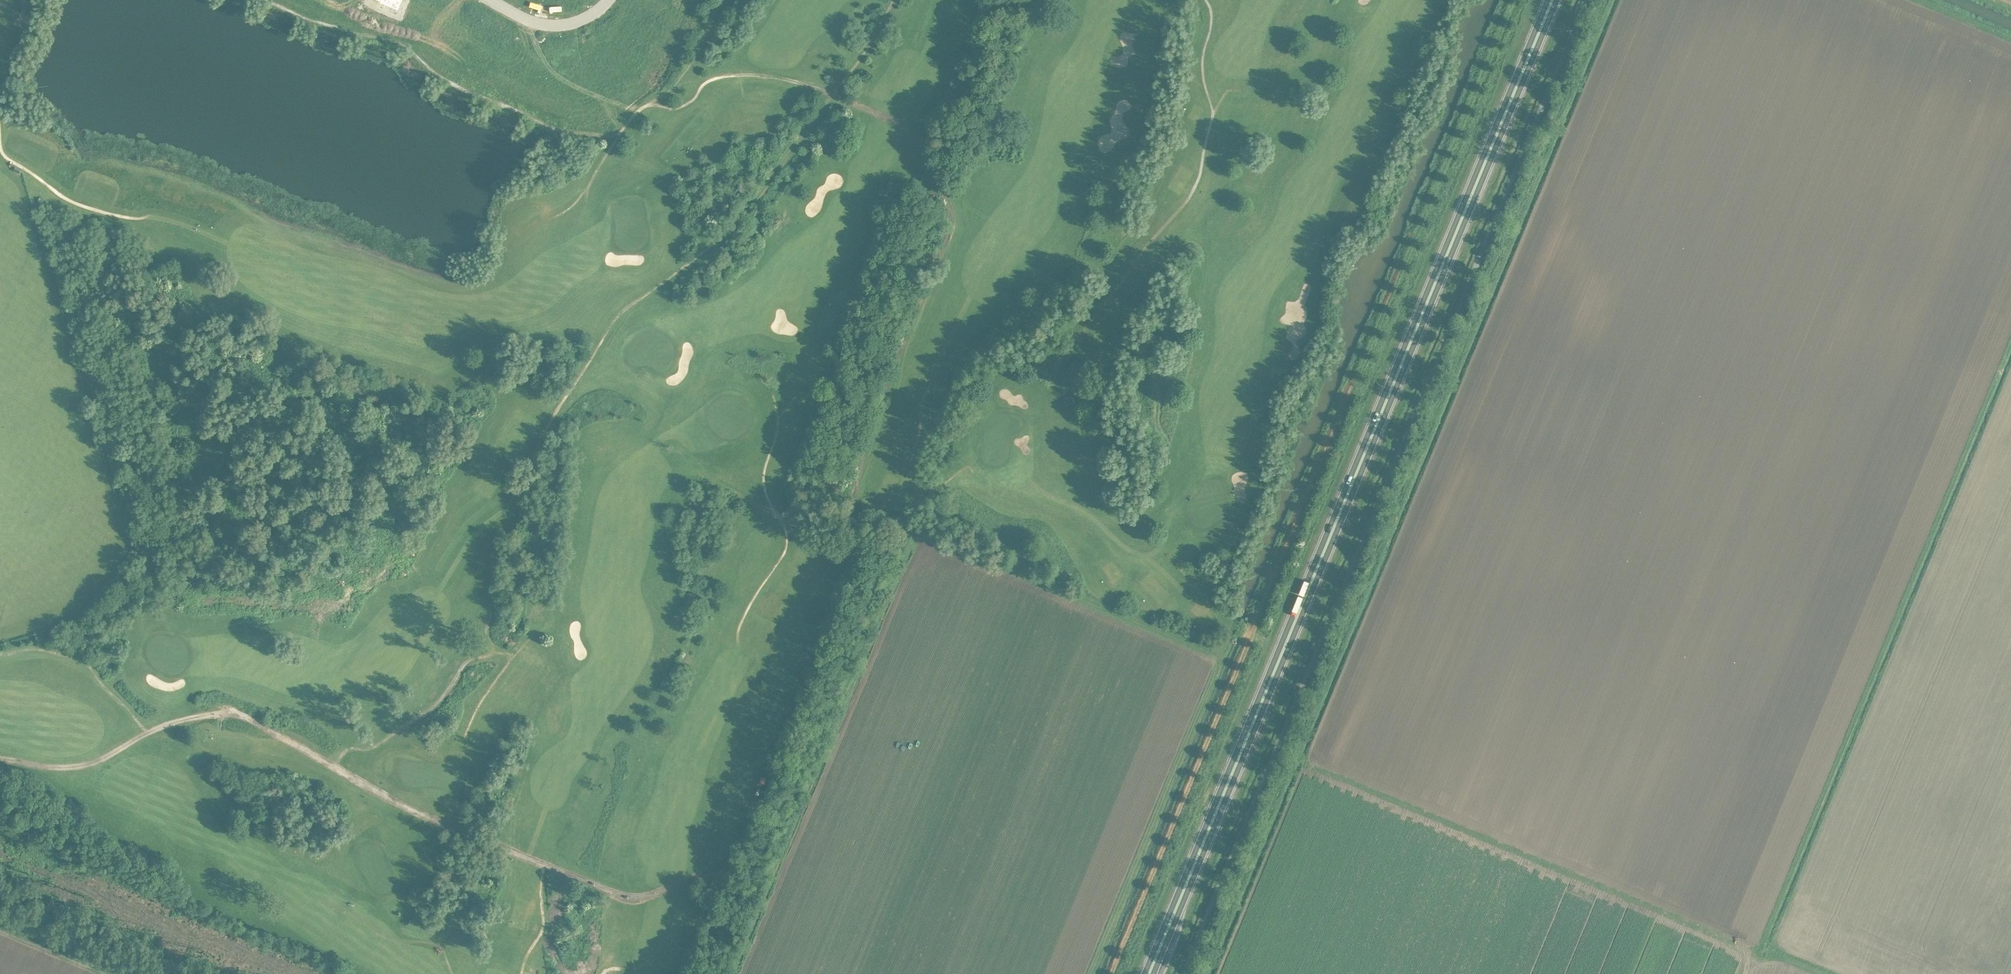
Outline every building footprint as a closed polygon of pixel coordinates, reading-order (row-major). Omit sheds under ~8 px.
[(379,1),(379,2),(397,11),(402,0),(376,0),(379,1)] [(544,720),(546,730),(554,728),(552,718),(544,720)]
